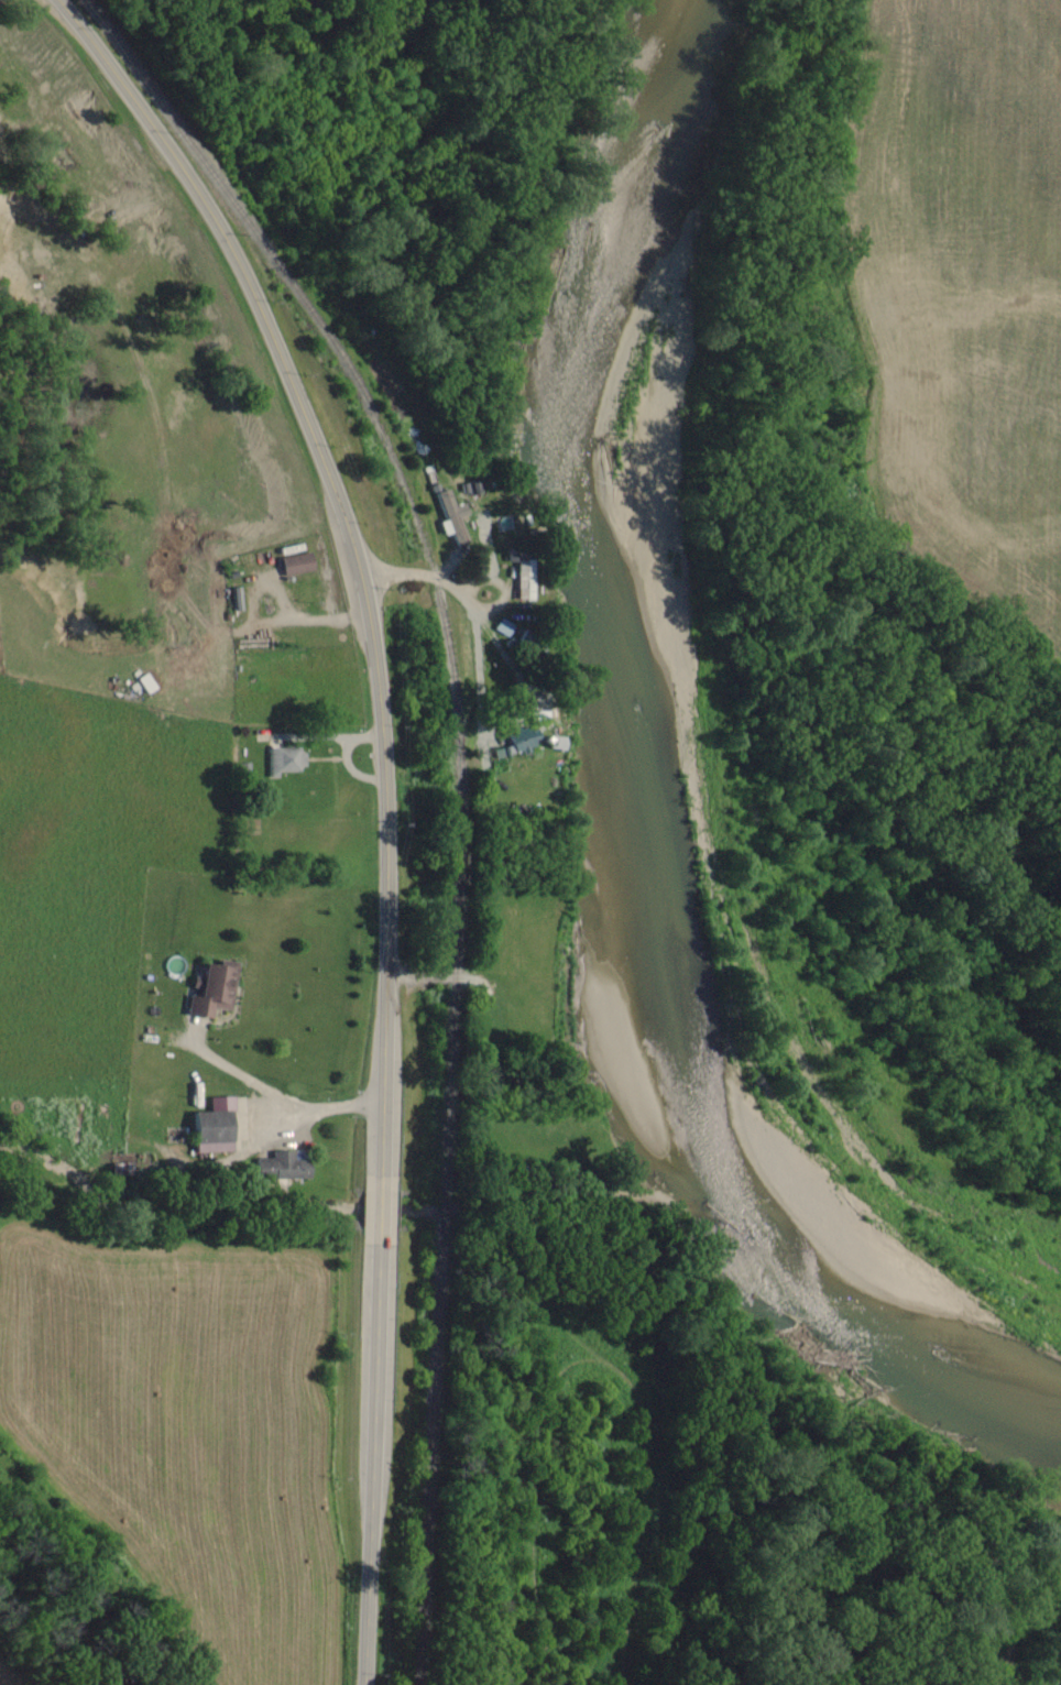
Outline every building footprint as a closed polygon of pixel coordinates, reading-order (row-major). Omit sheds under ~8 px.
[(467,544),(459,517),(465,515),(462,504),(453,507),(448,489),(435,493),(443,522),(439,523),(443,537),(451,534),(454,547),(467,544)] [(311,574),(309,555),(278,558),(280,577),(311,574)] [(529,601),(528,561),(512,562),(513,602),(529,601)] [(505,734),(508,747),(492,751),(494,758),(540,748),(535,727),(505,734)] [(536,749),(559,750),(559,739),(536,738),(536,749)] [(301,751),(268,750),(267,779),(277,779),(277,773),(300,773),(301,751)] [(234,964),(216,961),(215,968),(199,965),(194,998),(187,997),(183,1017),(207,1021),(209,1010),(225,1013),(234,964)] [(191,1154),(230,1153),(228,1113),(232,1113),(232,1098),(208,1099),(209,1113),(190,1114),(191,1154)]
